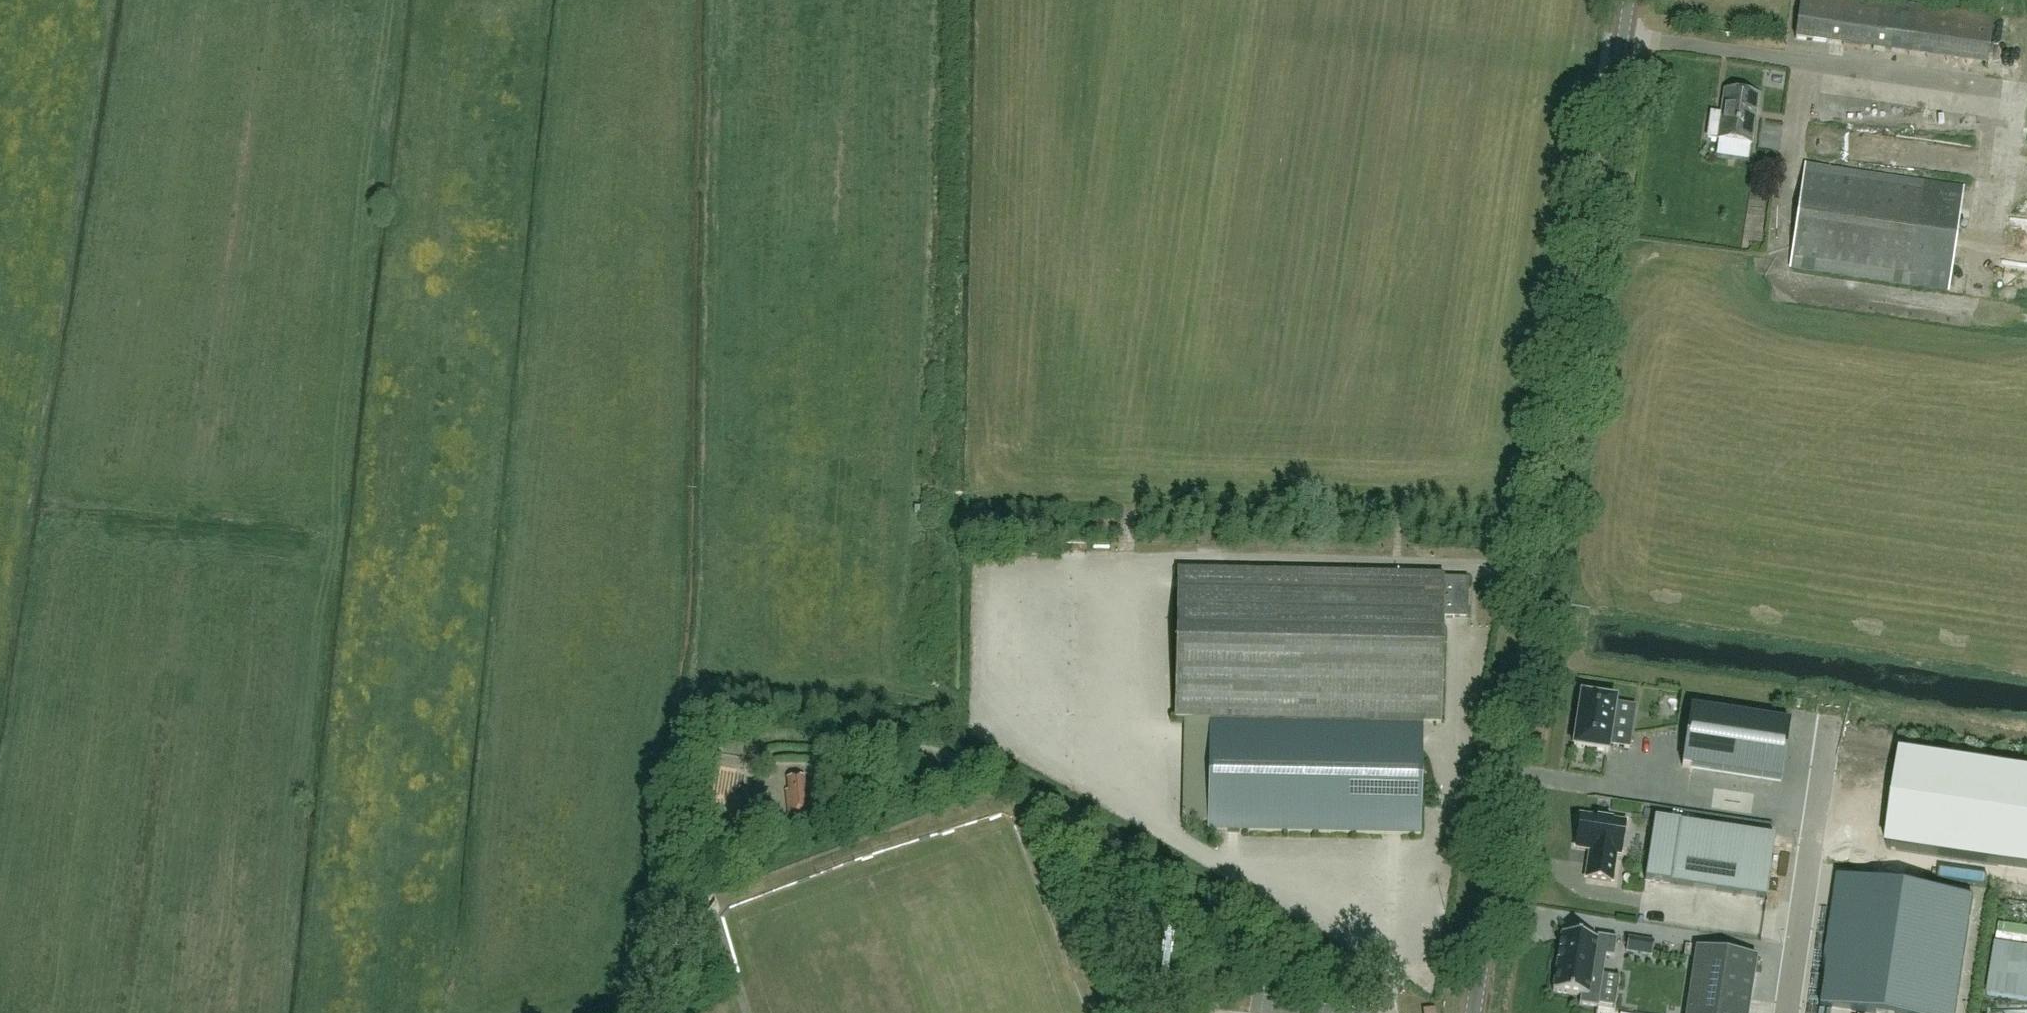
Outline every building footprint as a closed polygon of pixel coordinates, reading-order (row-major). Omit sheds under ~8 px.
[(1898,4),(1868,0),(1800,0),(1795,38),(1891,52),(1898,4)] [(1723,91),(1716,139),(1750,143),(1756,95),(1723,91)] [(1805,164),(1790,267),(1947,290),(1962,188),(1805,164)] [(1440,724),(1442,619),(1467,619),(1467,580),(1443,579),(1443,576),(1177,572),(1174,720),(1185,720),(1183,824),(1207,825),(1207,832),(1420,836),(1422,724),(1440,724)] [(1597,698),(1582,696),(1574,747),(1607,752),(1608,745),(1629,748),(1632,732),(1611,729),(1615,701),(1610,700),(1611,695),(1598,693),(1597,698)] [(1683,763),(1682,767),(1690,768),(1781,781),(1790,723),(1700,709),(1691,708),(1690,717),(1683,763)] [(1813,741),(1813,712),(1791,712),(1790,741),(1813,741)] [(719,753),(742,758),(744,746),(721,741),(719,753)] [(1911,756),(1897,851),(2026,871),(2026,774),(1911,756)] [(789,791),(786,791),(788,815),(807,814),(804,778),(788,779),(789,791)] [(1755,810),(1757,793),(1728,789),(1726,806),(1755,810)] [(1588,863),(1586,878),(1612,882),(1616,855),(1620,855),(1625,823),(1581,816),(1576,849),(1592,851),(1590,863),(1588,863)] [(1775,837),(1654,819),(1645,880),(1765,899),(1775,837)] [(1862,1012),(1955,1012),(1972,899),(1837,878),(1818,1006),(1862,1012)] [(1614,957),(1617,939),(1598,936),(1597,940),(1561,935),(1553,992),(1581,996),(1580,1005),(1598,1008),(1603,973),(1592,972),(1595,955),(1614,957)] [(1652,956),(1654,942),(1628,938),(1626,952),(1652,956)] [(1696,948),(1686,1012),(1748,1012),(1756,958),(1696,948)]
